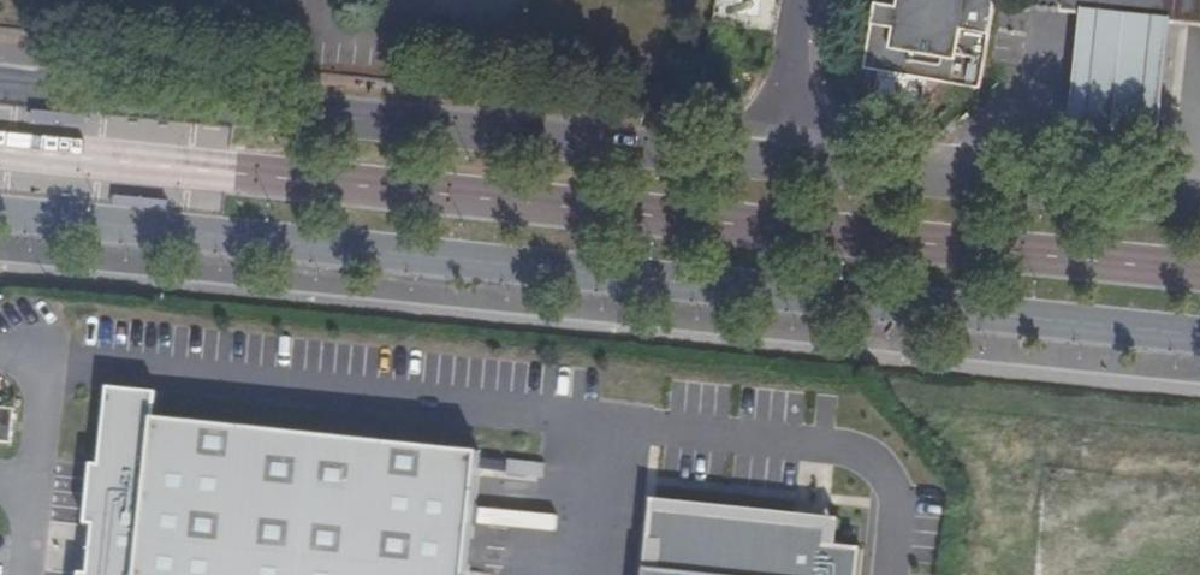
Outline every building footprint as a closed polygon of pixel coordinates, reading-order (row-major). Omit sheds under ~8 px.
[(852,64),(947,82),(961,0),(862,0),(852,64)] [(1077,16),(1171,25),(1199,28),(1199,0),(1061,0),(1060,14),(1077,16)] [(1161,132),(1171,25),(1077,16),(1067,126),(1161,132)] [(959,85),(980,88),(983,64),(963,61),(959,85)] [(87,114),(32,109),(31,120),(85,124),(87,114)] [(168,201),(114,195),(113,205),(167,210),(168,201)] [(481,457),(155,424),(157,397),(108,392),(101,466),(93,466),(87,529),(94,530),(90,573),(82,572),(82,574),(469,574),(481,457)] [(0,410),(0,445),(12,446),(17,412),(0,410)] [(653,504),(646,574),(861,574),(863,551),(840,549),(843,522),(653,504)]
